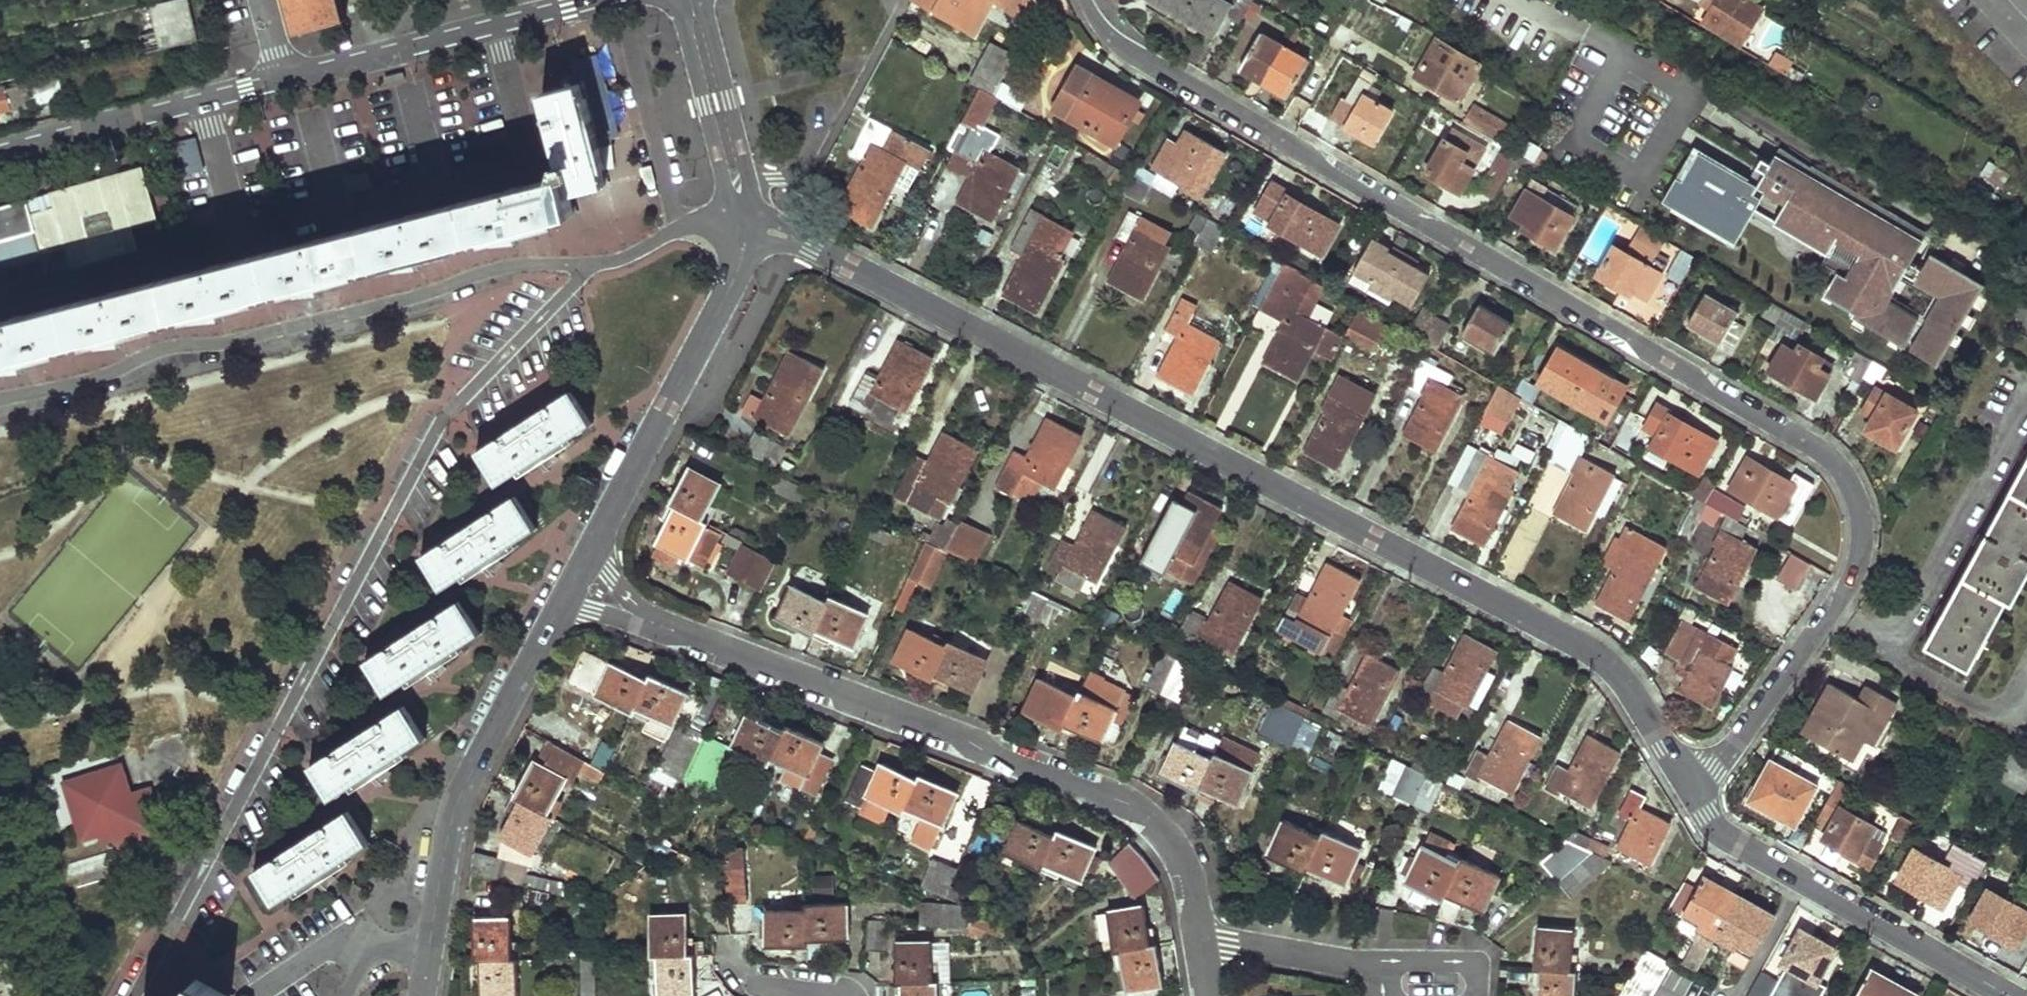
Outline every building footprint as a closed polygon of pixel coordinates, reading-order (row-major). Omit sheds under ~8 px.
[(159,3),(165,30),(189,24),(182,0),(172,0),(159,3)] [(295,33),(344,20),(338,0),(286,0),(288,7),(295,33)] [(976,32),(994,0),(917,0),(976,32)] [(1027,32),(1044,0),(995,0),(1006,6),(1005,9),(1018,16),(1013,24),(1027,32)] [(1216,36),(1235,3),(1229,0),(1154,0),(1216,36)] [(1233,15),(1243,21),(1254,0),(1242,0),(1233,15)] [(1705,3),(1715,9),(1708,22),(1743,43),(1765,7),(1753,0),(1707,0),(1705,3)] [(1266,78),(1286,45),(1264,32),(1243,64),(1266,78)] [(1481,62),(1438,37),(1417,75),(1459,100),(1481,62)] [(992,43),(972,82),(994,94),(1015,54),(992,43)] [(1311,59),(1286,45),(1266,78),(1292,92),(1311,59)] [(1136,103),(1071,67),(1058,89),(1062,91),(1053,108),(1114,142),(1136,103)] [(1376,75),(1363,67),(1334,120),(1374,142),(1393,109),(1366,92),(1376,75)] [(384,77),(387,85),(405,79),(403,72),(384,77)] [(0,92),(0,112),(32,105),(29,91),(40,88),(38,79),(27,82),(28,85),(0,92)] [(602,165),(593,130),(584,96),(581,97),(578,84),(542,93),(563,174),(564,175),(563,175),(0,320),(0,374),(20,371),(16,357),(59,345),(59,342),(87,336),(90,349),(118,346),(115,331),(158,320),(158,317),(172,314),(174,324),(217,320),(214,305),(257,294),(256,291),(285,284),(288,299),(316,294),(313,280),(357,269),(356,266),(385,258),(389,273),(416,268),(413,254),(456,242),(456,239),(483,232),(487,247),(516,243),(512,228),(558,216),(557,213),(572,209),(567,192),(603,182),(599,166),(602,165)] [(1500,117),(1475,103),(1471,110),(1496,125),(1500,117)] [(839,208),(873,226),(889,195),(884,193),(901,161),(920,170),(931,150),(871,119),(853,153),(865,159),(839,208)] [(958,202),(992,221),(1008,191),(1002,188),(1015,165),(988,149),(997,133),(971,119),(947,163),(972,177),(958,202)] [(1152,167),(1200,195),(1224,152),(1186,131),(1178,145),(1168,140),(1152,167)] [(1468,150),(1444,137),(1426,170),(1460,189),(1472,167),(1462,161),(1468,150)] [(1509,169),(1518,152),(1504,144),(1478,189),(1493,197),(1509,169)] [(1676,174),(1674,178),(1747,221),(1763,194),(1769,197),(1778,191),(1785,202),(1775,220),(1829,251),(1823,263),(1840,272),(1827,294),(1854,310),(1852,313),(1903,343),(1919,316),(1900,304),(1899,306),(1888,299),(1904,272),(1902,270),(1910,257),(1912,258),(1928,230),(1812,162),(1811,164),(1780,144),(1770,160),(1762,155),(1756,165),(1758,166),(1747,183),(1697,154),(1682,178),(1676,174)] [(1124,189),(1132,174),(1088,148),(1080,163),(1124,189)] [(1532,160),(1518,152),(1509,169),(1523,177),(1532,160)] [(0,206),(0,269),(41,257),(39,252),(65,244),(71,267),(137,249),(131,226),(156,219),(141,166),(59,188),(64,204),(28,214),(24,199),(0,206)] [(1150,184),(1132,174),(1124,189),(1123,191),(1141,201),(1150,184)] [(1547,185),(1531,176),(1517,201),(1531,210),(1523,225),(1554,243),(1572,212),(1542,194),(1547,185)] [(1747,221),(1674,178),(1662,199),(1735,241),(1747,221)] [(1304,200),(1272,182),(1255,212),(1271,221),(1269,226),(1320,255),(1338,223),(1303,203),(1304,200)] [(1001,295),(1035,313),(1051,282),(1046,279),(1071,231),(1031,209),(1011,248),(1022,254),(1001,295)] [(1188,225),(1200,232),(1208,218),(1196,211),(1188,225)] [(1143,222),(1129,214),(1118,235),(1130,241),(1108,282),(1142,300),(1159,269),(1154,266),(1166,244),(1138,230),(1143,222)] [(1200,232),(1195,240),(1206,247),(1219,224),(1208,218),(1200,232)] [(1633,286),(1647,293),(1666,260),(1652,252),(1656,246),(1634,234),(1626,249),(1614,242),(1598,272),(1630,290),(1633,286)] [(1370,240),(1353,271),(1411,304),(1428,273),(1370,240)] [(1911,347),(1938,363),(1986,281),(1926,247),(1913,270),(1918,273),(1915,278),(1946,296),(1943,302),(1938,300),(1911,347)] [(1672,264),(1686,272),(1693,260),(1679,252),(1672,264)] [(1329,360),(1342,336),(1306,317),(1324,283),(1283,261),(1257,309),(1282,322),(1261,363),(1294,381),(1311,350),(1329,360)] [(1736,308),(1704,290),(1687,318),(1709,331),(1707,335),(1729,348),(1744,322),(1732,315),(1736,308)] [(1785,307),(1771,298),(1764,311),(1778,319),(1785,307)] [(1478,303),(1462,331),(1495,350),(1511,322),(1478,303)] [(1158,376),(1192,394),(1208,363),(1204,361),(1216,338),(1187,323),(1192,314),(1180,307),(1168,330),(1179,336),(1158,376)] [(1389,327),(1356,308),(1342,336),(1370,352),(1379,333),(1385,336),(1389,327)] [(1446,326),(1428,316),(1416,338),(1434,348),(1446,326)] [(1781,373),(1815,393),(1828,369),(1817,362),(1822,353),(1800,340),(1781,373)] [(934,359),(901,341),(878,381),(867,375),(854,399),(872,408),(870,411),(893,424),(914,387),(918,389),(934,359)] [(1623,386),(1557,347),(1538,382),(1603,420),(1600,425),(1602,426),(1594,440),(1605,447),(1633,398),(1620,391),(1623,386)] [(1864,372),(1872,358),(1855,347),(1843,368),(1861,378),(1864,372)] [(824,371),(790,353),(764,403),(752,397),(743,414),(786,436),(805,400),(808,402),(824,371)] [(1886,366),(1872,358),(1864,372),(1872,377),(1876,372),(1881,375),(1886,366)] [(1445,373),(1417,359),(1403,386),(1419,395),(1398,434),(1430,452),(1441,432),(1436,430),(1456,394),(1438,385),(1445,373)] [(1372,391),(1336,372),(1317,410),(1321,412),(1301,453),(1333,469),(1343,450),(1339,448),(1357,413),(1360,414),(1372,391)] [(1532,404),(1493,383),(1482,404),(1507,417),(1515,404),(1528,411),(1532,404)] [(1872,412),(1864,425),(1895,443),(1916,407),(1875,383),(1862,405),(1872,412)] [(529,463),(531,465),(540,459),(543,464),(546,469),(554,460),(549,453),(560,446),(558,444),(591,424),(570,391),(476,451),(484,464),(473,471),(484,488),(495,481),(497,484),(529,463)] [(1684,419),(1655,403),(1642,426),(1655,434),(1649,445),(1698,472),(1715,442),(1681,423),(1684,419)] [(1082,435),(1048,417),(1026,457),(1014,450),(994,487),(1009,494),(1022,470),(1049,485),(1061,463),(1066,465),(1082,435)] [(1550,511),(1582,528),(1592,510),(1587,507),(1607,471),(1574,454),(1585,434),(1564,423),(1545,458),(1571,472),(1550,511)] [(911,466),(896,495),(909,502),(910,498),(938,513),(945,499),(946,500),(947,499),(956,504),(964,489),(955,484),(958,477),(962,479),(978,449),(945,431),(923,472),(911,466)] [(785,448),(756,433),(746,453),(776,468),(785,448)] [(1507,457),(1527,467),(1534,453),(1514,443),(1507,457)] [(1448,529),(1480,546),(1490,527),(1487,525),(1514,472),(1490,460),(1492,457),(1475,448),(1455,487),(1467,493),(1448,529)] [(1788,477),(1746,453),(1729,485),(1789,519),(1812,478),(1793,468),(1788,477)] [(1925,643),(1967,667),(2026,561),(2026,461),(1925,643)] [(671,507),(709,527),(718,508),(714,505),(724,486),(691,469),(671,507)] [(1692,497),(1701,502),(1708,489),(1710,485),(1701,480),(1692,497)] [(1724,498),(1708,489),(1701,502),(1717,512),(1724,498)] [(1183,504),(1173,499),(1142,557),(1192,583),(1219,531),(1211,527),(1221,508),(1189,492),(1183,504)] [(473,567),(475,569),(484,563),(487,568),(490,572),(498,564),(493,557),(504,550),(503,548),(535,528),(514,495),(420,555),(428,568),(418,575),(429,592),(439,585),(441,588),(473,567)] [(1691,521),(1699,506),(1688,500),(1679,516),(1691,521)] [(1733,534),(1739,525),(1717,512),(1701,502),(1699,506),(1691,521),(1686,531),(1696,536),(1704,520),(1715,526),(1708,540),(1715,543),(1694,583),(1726,600),(1736,580),(1731,578),(1750,543),(1733,534)] [(707,530),(709,527),(671,507),(664,521),(668,524),(659,542),(663,545),(657,557),(677,567),(683,556),(691,560),(693,558),(706,565),(721,537),(707,530)] [(1124,527),(1092,510),(1074,546),(1062,539),(1049,563),(1062,569),(1057,578),(1078,589),(1084,579),(1090,583),(1111,543),(1114,545),(1124,527)] [(987,533),(963,521),(958,532),(948,551),(973,563),(987,533)] [(948,551),(958,532),(944,525),(934,545),(946,550),(948,551)] [(1685,555),(1702,563),(1710,545),(1693,537),(1685,555)] [(1648,552),(1625,540),(1623,545),(1610,538),(1599,561),(1611,567),(1593,604),(1625,619),(1635,600),(1632,598),(1650,562),(1644,559),(1648,552)] [(931,582),(946,550),(934,545),(929,542),(915,574),(931,582)] [(727,576),(760,593),(775,564),(761,557),(760,558),(741,549),(727,576)] [(1786,553),(1771,579),(1796,593),(1811,567),(1786,553)] [(1295,592),(1278,626),(1312,644),(1319,630),(1325,633),(1344,596),(1348,598),(1359,578),(1327,562),(1308,599),(1295,592)] [(1171,639),(1220,665),(1246,615),(1250,617),(1260,598),(1228,582),(1207,621),(1187,611),(1171,639)] [(815,638),(833,598),(814,589),(812,594),(794,586),(777,619),(815,638)] [(1175,617),(1183,593),(1170,589),(1161,613),(1175,617)] [(1019,612),(1050,632),(1064,610),(1033,590),(1019,612)] [(867,614),(833,598),(815,638),(828,644),(831,638),(851,648),(867,614)] [(419,671),(421,674),(430,668),(433,672),(436,677),(444,669),(439,661),(450,654),(448,653),(481,632),(460,600),(366,660),(374,672),(363,679),(374,696),(385,689),(387,692),(419,671)] [(1733,645),(1677,616),(1660,648),(1679,658),(1673,669),(1684,674),(1677,687),(1709,703),(1719,684),(1714,682),(1733,645)] [(934,681),(953,643),(934,634),(931,639),(912,630),(896,664),(934,681)] [(1486,667),(1495,649),(1463,632),(1444,668),(1433,663),(1420,686),(1432,692),(1429,698),(1458,714),(1483,666),(1486,667)] [(987,659),(953,643),(934,681),(948,688),(950,683),(971,693),(987,659)] [(1158,692),(1176,657),(1161,650),(1144,686),(1158,693),(1158,692)] [(1335,682),(1323,707),(1351,721),(1354,716),(1365,722),(1384,687),(1386,688),(1396,669),(1366,653),(1347,688),(1335,682)] [(1193,665),(1176,657),(1158,692),(1178,700),(1193,665)] [(635,718),(655,679),(637,670),(634,676),(614,667),(598,700),(635,718)] [(1089,675),(1082,692),(1062,733),(1077,740),(1080,734),(1102,744),(1105,736),(1113,739),(1133,695),(1089,675)] [(670,730),(687,694),(655,679),(635,718),(650,725),(653,720),(670,730)] [(1062,733),(1082,692),(1065,684),(1062,690),(1041,681),(1025,715),(1062,733)] [(1826,681),(1798,731),(1849,759),(1875,713),(1884,718),(1894,700),(1863,683),(1855,697),(1826,681)] [(364,777),(366,779),(375,773),(378,778),(381,783),(389,774),(384,767),(395,760),(394,758),(426,738),(405,705),(311,766),(319,778),(309,785),(320,802),(330,795),(332,798),(364,777)] [(1286,746),(1302,716),(1284,707),(1269,740),(1286,746)] [(1329,717),(1306,707),(1302,716),(1318,723),(1325,726),(1329,717)] [(734,749),(769,765),(789,726),(773,719),(769,725),(751,716),(734,749)] [(1302,716),(1286,746),(1305,753),(1318,723),(1302,716)] [(551,718),(540,737),(550,742),(575,756),(586,734),(558,719),(557,721),(551,718)] [(1476,775),(1504,789),(1523,753),(1528,755),(1538,736),(1506,720),(1488,754),(1476,748),(1463,772),(1474,778),(1476,775)] [(789,726),(769,765),(785,773),(781,779),(818,797),(836,761),(820,753),(824,744),(789,726)] [(691,771),(706,737),(688,729),(674,764),(691,771)] [(1608,769),(1618,750),(1587,733),(1566,770),(1556,764),(1543,787),(1556,794),(1558,789),(1585,804),(1605,768),(1608,769)] [(721,743),(706,737),(691,771),(707,777),(721,743)] [(1212,751),(1192,790),(1214,800),(1216,795),(1237,805),(1260,757),(1219,737),(1212,751)] [(603,764),(612,746),(600,740),(592,759),(603,764)] [(575,756),(550,742),(538,765),(534,763),(515,798),(552,818),(560,803),(556,800),(566,781),(574,785),(581,773),(597,782),(603,771),(575,756)] [(1192,790),(1212,751),(1200,745),(1197,751),(1179,742),(1163,774),(1192,790)] [(1776,745),(1745,798),(1767,811),(1771,804),(1797,818),(1815,786),(1828,793),(1836,778),(1776,745)] [(1376,784),(1406,798),(1419,771),(1410,766),(1388,756),(1376,784)] [(1413,759),(1410,766),(1419,771),(1435,777),(1438,770),(1413,759)] [(905,813),(925,774),(907,766),(904,771),(885,762),(881,770),(867,763),(849,799),(864,806),(869,795),(905,813)] [(121,765),(65,783),(83,840),(98,835),(91,815),(107,787),(126,780),(121,765)] [(960,792),(925,774),(905,813),(920,821),(923,815),(942,825),(960,792)] [(1867,870),(1886,835),(1839,810),(1851,787),(1836,778),(1828,793),(1812,822),(1826,830),(1821,840),(1851,856),(1848,860),(1867,870)] [(130,793),(126,780),(107,787),(91,815),(98,835),(110,831),(117,850),(164,835),(149,787),(130,793)] [(1642,792),(1628,785),(1617,808),(1630,815),(1614,845),(1647,862),(1657,843),(1652,840),(1664,817),(1636,803),(1642,792)] [(552,818),(515,798),(506,815),(511,817),(500,837),(533,854),(552,818)] [(1909,820),(1883,806),(1878,815),(1904,830),(1909,820)] [(307,882),(309,885),(318,879),(320,883),(324,888),(332,880),(327,872),(338,865),(336,864),(369,843),(348,811),(254,871),(262,883),(251,890),(262,907),(273,900),(275,903),(307,882)] [(1298,873),(1319,828),(1308,823),(1305,828),(1279,815),(1271,833),(1264,831),(1259,841),(1265,843),(1260,854),(1298,873)] [(1039,869),(1057,831),(1045,825),(1042,830),(1022,820),(1019,827),(1005,820),(998,835),(1011,841),(1006,852),(1039,869)] [(1588,835),(1572,827),(1567,839),(1583,846),(1588,835)] [(1361,849),(1319,828),(1298,873),(1314,880),(1316,874),(1343,886),(1347,879),(1354,882),(1362,866),(1355,861),(1361,849)] [(1096,850),(1057,831),(1039,869),(1059,878),(1061,874),(1080,883),(1086,871),(1094,874),(1101,859),(1094,855),(1096,850)] [(1605,843),(1588,835),(1583,846),(1590,849),(1600,854),(1605,843)] [(1567,839),(1538,864),(1554,881),(1589,850),(1590,849),(1583,846),(1567,839)] [(1955,885),(1968,892),(1984,863),(1950,844),(1939,865),(1913,850),(1897,879),(1927,896),(1925,900),(1941,910),(1955,885)] [(1129,845),(1107,869),(1118,882),(1143,863),(1129,845)] [(735,847),(728,864),(728,901),(747,901),(747,850),(735,847)] [(1438,901),(1458,861),(1445,855),(1443,859),(1422,849),(1405,885),(1438,901)] [(1603,867),(1589,850),(1554,881),(1569,896),(1603,867)] [(525,866),(472,854),(469,873),(558,896),(562,881),(524,872),(525,866)] [(1462,906),(1480,915),(1497,880),(1458,861),(1438,901),(1459,911),(1462,906)] [(1143,863),(1118,882),(1134,902),(1160,884),(1143,863)] [(931,865),(920,889),(947,898),(958,874),(931,865)] [(1737,895),(1702,875),(1677,919),(1713,938),(1737,895)] [(2026,929),(2026,912),(1987,889),(1970,920),(2001,937),(1998,941),(2014,949),(2026,928),(2026,929)] [(1773,914),(1737,895),(1713,938),(1748,958),(1773,914)] [(965,907),(920,901),(918,923),(962,930),(965,907)] [(847,903),(808,904),(807,948),(824,947),(824,942),(847,941),(847,903)] [(787,910),(767,911),(766,948),(807,948),(808,904),(788,904),(787,910)] [(1109,937),(1112,958),(1155,947),(1152,930),(1146,930),(1142,910),(1095,917),(1098,938),(1109,937)] [(1004,924),(977,913),(973,924),(999,935),(1004,924)] [(649,917),(650,956),(694,956),(693,938),(687,938),(687,917),(649,917)] [(885,918),(866,917),(863,949),(883,950),(885,918)] [(509,920),(474,921),(474,958),(517,957),(517,942),(510,942),(509,920)] [(1778,961),(1813,981),(1831,949),(1796,929),(1778,961)] [(1532,970),(1573,972),(1575,956),(1570,956),(1572,933),(1535,931),(1532,970)] [(930,941),(894,941),(894,982),(937,980),(937,965),(931,964),(930,941)] [(1155,947),(1112,958),(1114,971),(1120,970),(1123,994),(1162,988),(1155,947)] [(1642,949),(1616,995),(1648,995),(1665,962),(1642,949)] [(650,956),(651,976),(657,976),(658,995),(695,995),(694,956),(650,956)] [(474,958),(475,979),(481,979),(482,995),(519,995),(517,957),(474,958)] [(1867,968),(1852,995),(1915,995),(1916,995),(1867,968)] [(1532,970),(1530,988),(1534,988),(1534,995),(1571,995),(1573,972),(1532,970)] [(1776,981),(1758,971),(1744,995),(1768,995),(1776,981)] [(197,980),(188,995),(227,995),(197,980)] [(894,982),(894,995),(938,995),(937,980),(894,982)] [(1248,990),(1249,995),(1274,995),(1272,986),(1248,990)]
